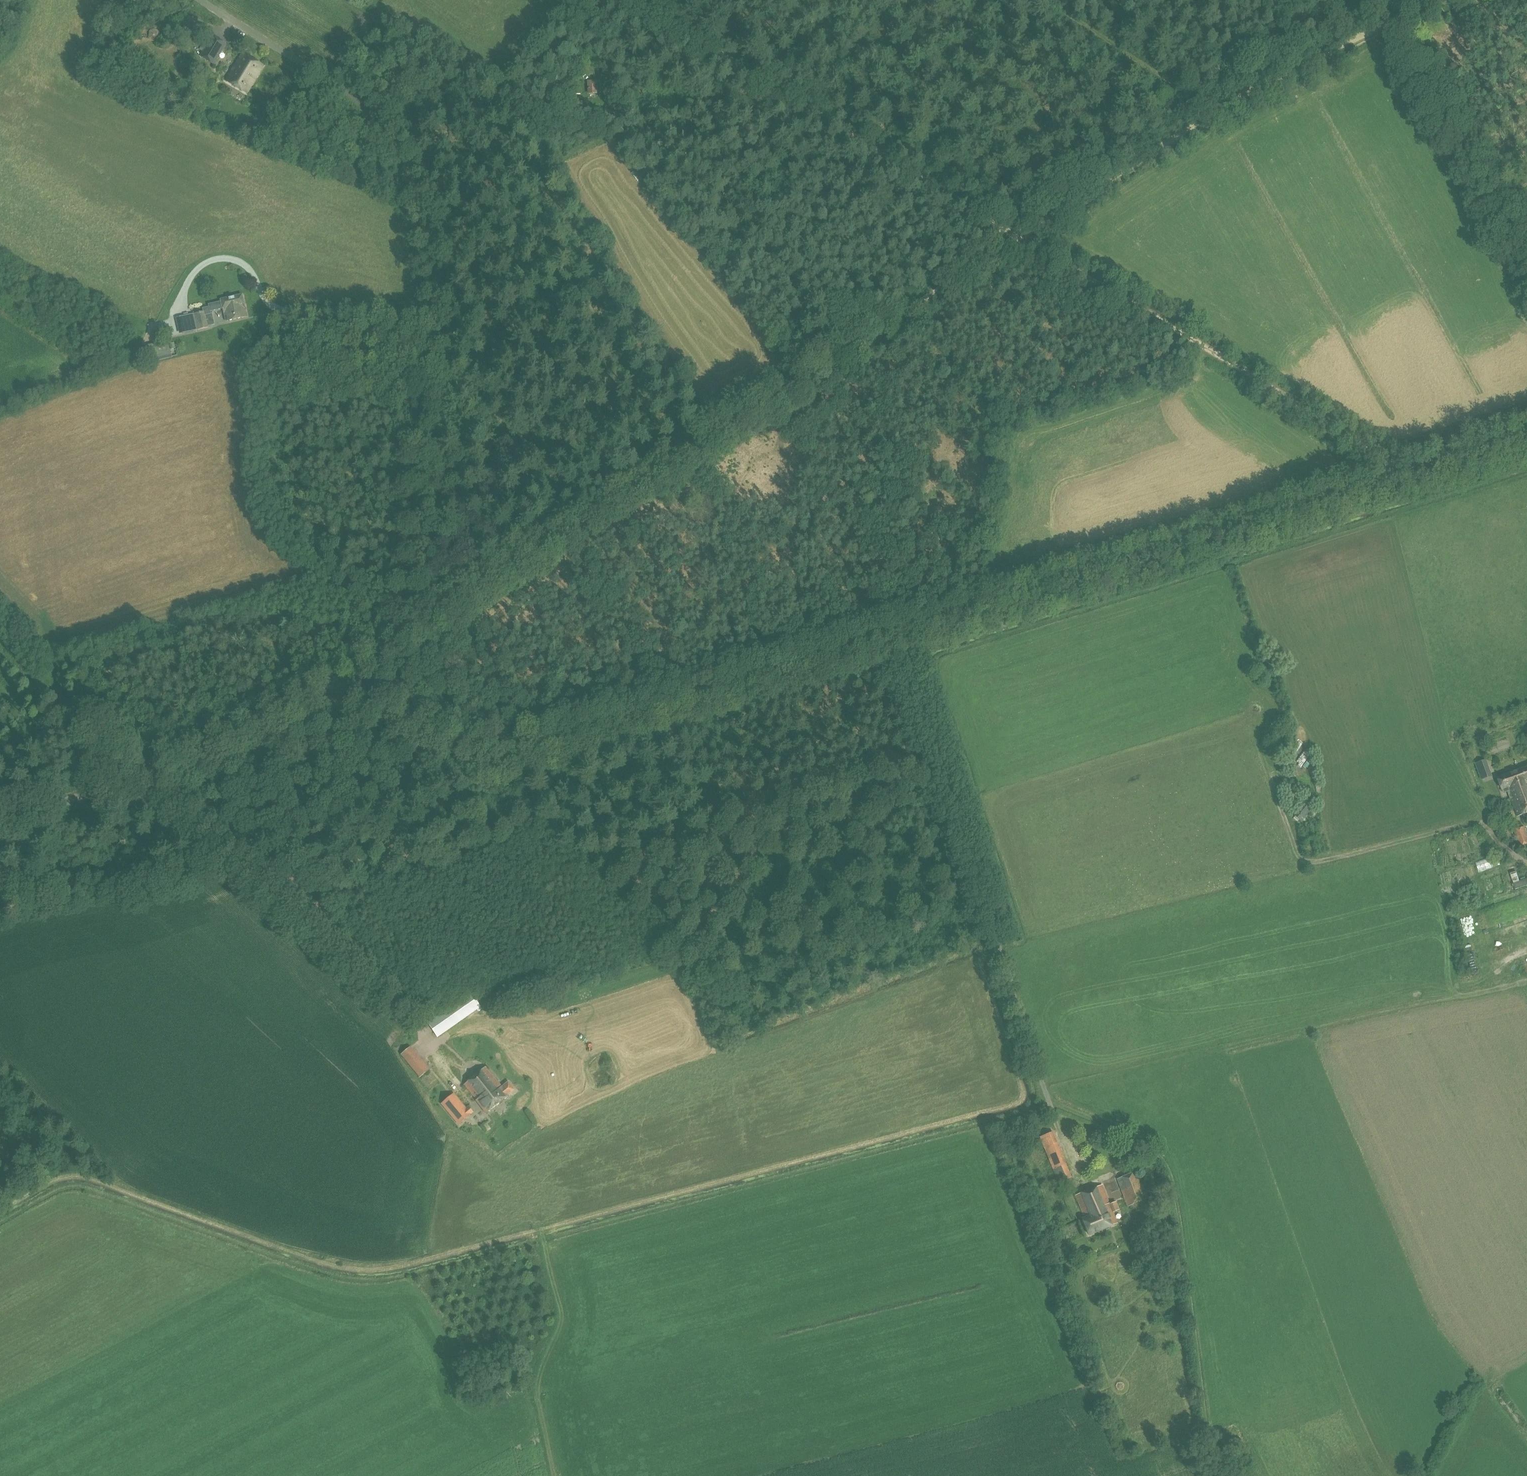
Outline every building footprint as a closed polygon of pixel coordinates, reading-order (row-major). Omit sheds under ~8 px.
[(148,35),(154,41),(161,33),(155,28),(148,35)] [(200,57),(215,65),(227,44),(213,35),(200,57)] [(226,81),(247,93),(263,66),(242,53),(226,81)] [(588,82),(588,93),(597,93),(596,81),(588,82)] [(247,316),(245,308),(242,295),(221,299),(222,301),(210,304),(210,306),(204,307),(205,311),(206,315),(213,314),(213,312),(223,309),(226,321),(247,316)] [(171,356),(169,344),(155,346),(157,359),(171,356)] [(1477,763),(1481,775),(1491,772),(1486,760),(1477,763)] [(1526,803),(1526,767),(1515,771),(1526,803)] [(1517,816),(1526,813),(1526,803),(1515,771),(1499,777),(1504,792),(1505,792),(1508,791),(1517,816)] [(1291,813),(1303,822),(1314,806),(1302,797),(1291,813)] [(1520,846),(1526,844),(1526,833),(1525,826),(1514,830),(1520,846)] [(1511,871),(1516,888),(1526,884),(1526,878),(1519,880),(1516,869),(1511,871)] [(1526,938),(1526,937),(1526,929),(1524,923),(1519,926),(1526,938)] [(427,1021),(437,1037),(481,1007),(470,991),(427,1021)] [(400,1054),(419,1077),(430,1069),(411,1046),(400,1054)] [(476,1100),(486,1113),(514,1089),(508,1082),(502,1087),(486,1067),(464,1084),(477,1100),(476,1100)] [(441,1103),(459,1125),(473,1112),(468,1105),(466,1107),(454,1092),(441,1103)] [(1053,1169),(1058,1182),(1072,1177),(1066,1164),(1054,1131),(1040,1136),(1053,1169)] [(1123,1177),(1133,1204),(1148,1198),(1137,1171),(1123,1177)] [(1083,1218),(1089,1234),(1117,1223),(1113,1212),(1119,1209),(1116,1202),(1110,1204),(1102,1185),(1076,1195),(1083,1215),(1086,1214),(1087,1217),(1083,1218)]
